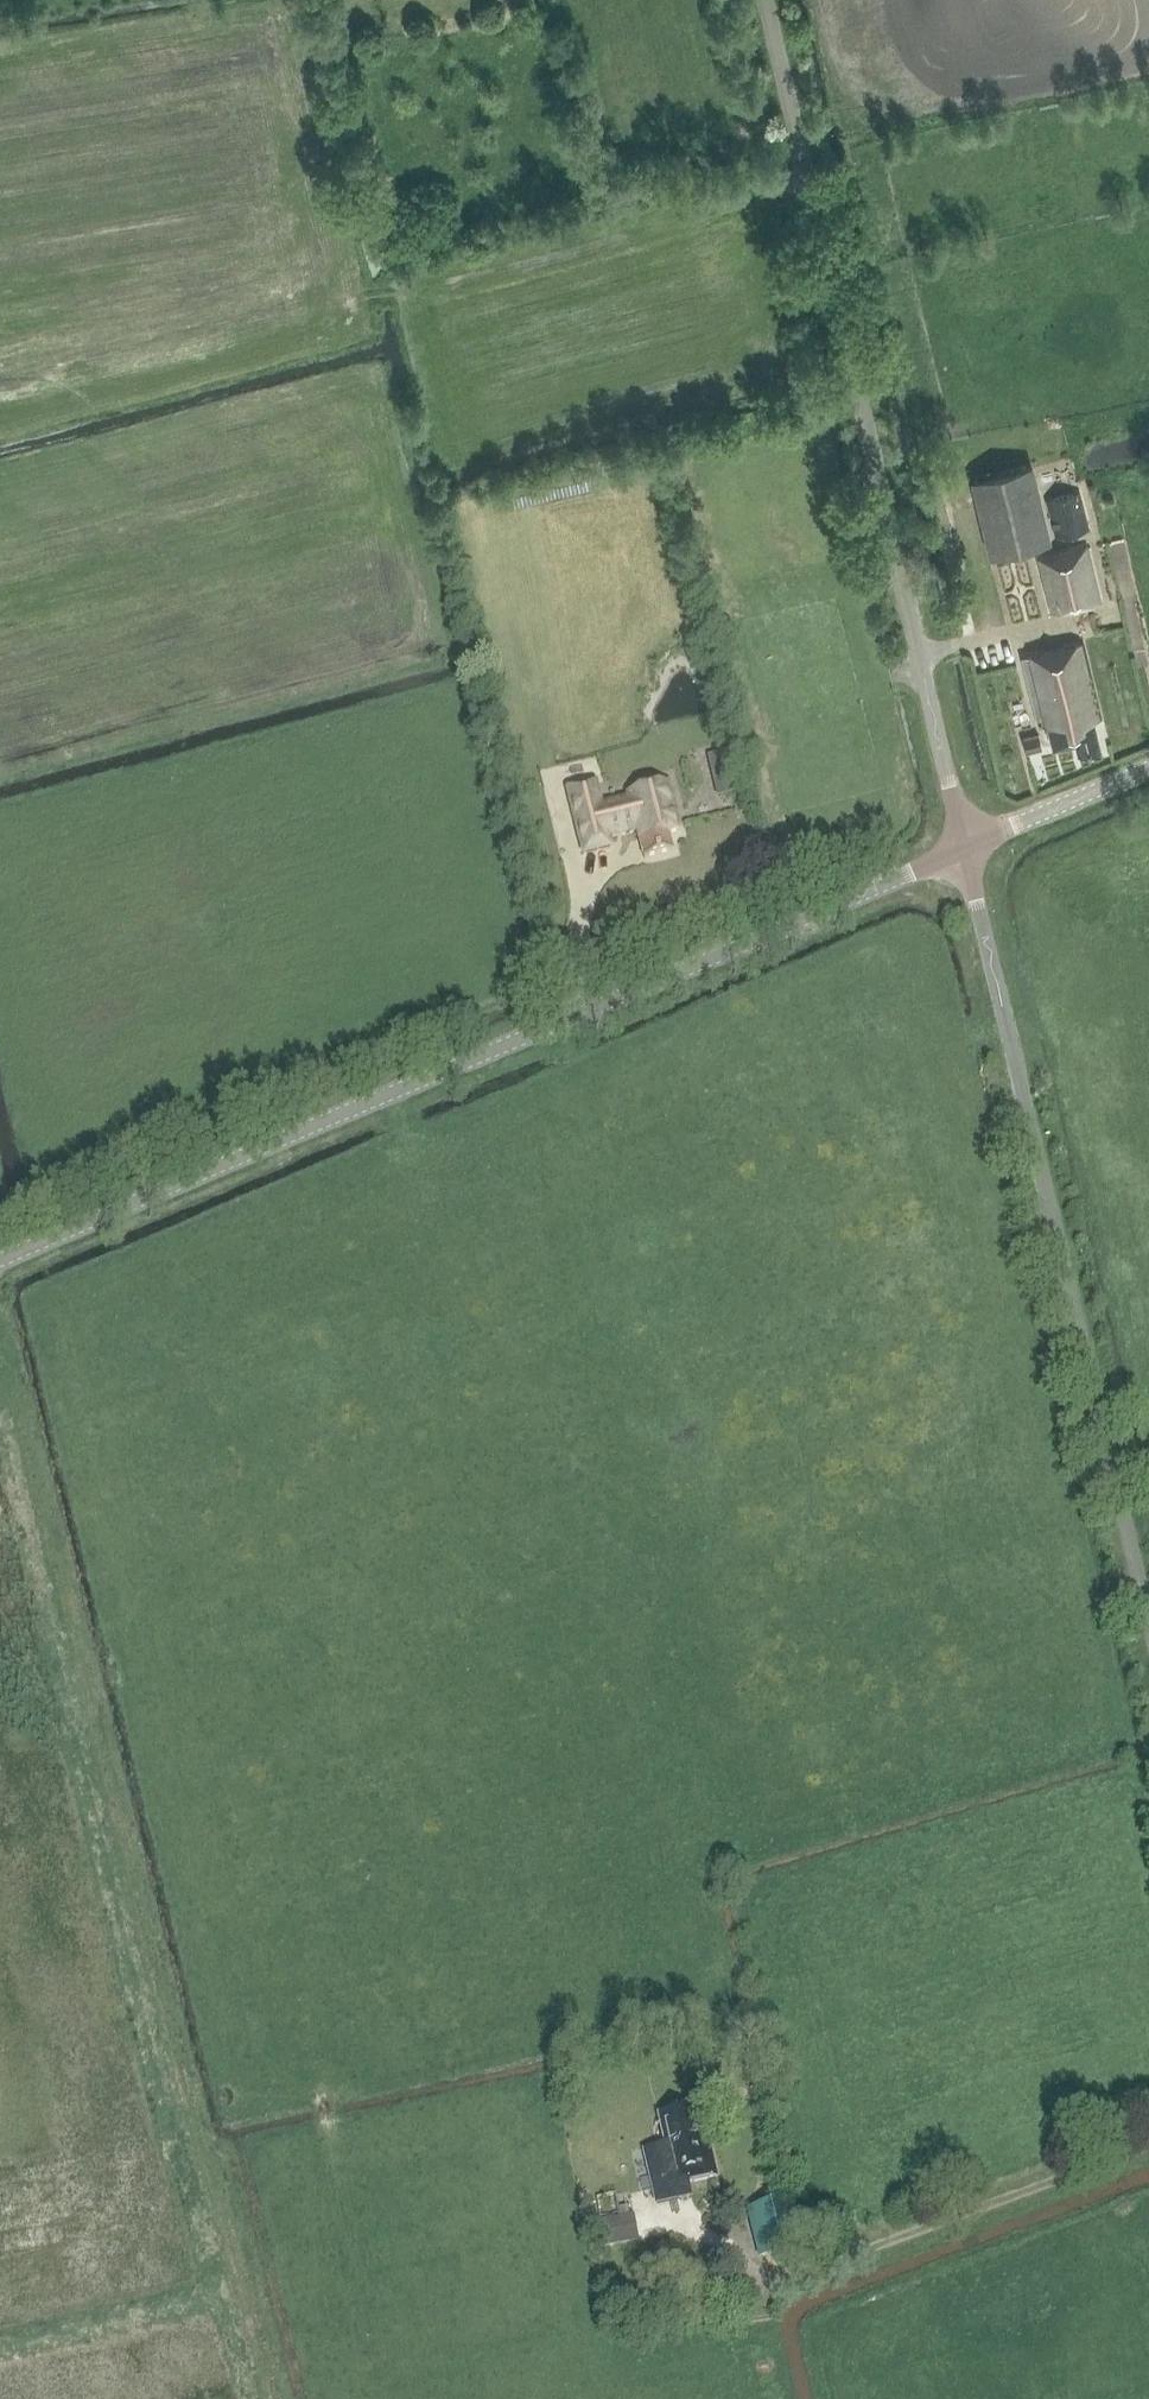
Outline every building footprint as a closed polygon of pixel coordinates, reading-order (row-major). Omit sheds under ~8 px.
[(553,90),(558,109),(573,105),(568,86),(553,90)] [(970,480),(989,556),(1051,541),(1032,465),(970,480)] [(1046,501),(1056,537),(1089,528),(1080,492),(1046,501)] [(1038,557),(1050,612),(1100,601),(1087,546),(1038,557)] [(1099,716),(1083,642),(1022,656),(1039,725),(1047,723),(1053,748),(1076,743),(1078,752),(1099,747),(1093,718),(1099,716)] [(1038,735),(1023,739),(1027,754),(1042,750),(1038,735)] [(567,789),(583,854),(612,847),(609,838),(637,831),(644,858),(672,851),(668,834),(680,831),(668,784),(628,794),(629,798),(601,805),(595,782),(567,789)] [(665,2146),(659,2147),(642,2150),(653,2206),(691,2199),(688,2180),(713,2176),(715,2175),(708,2139),(699,2140),(694,2110),(660,2117),(665,2146)] [(753,2211),(764,2257),(802,2248),(791,2202),(753,2211)] [(620,2217),(599,2220),(596,2221),(600,2249),(638,2242),(634,2214),(628,2215),(626,2206),(618,2207),(620,2217)]
